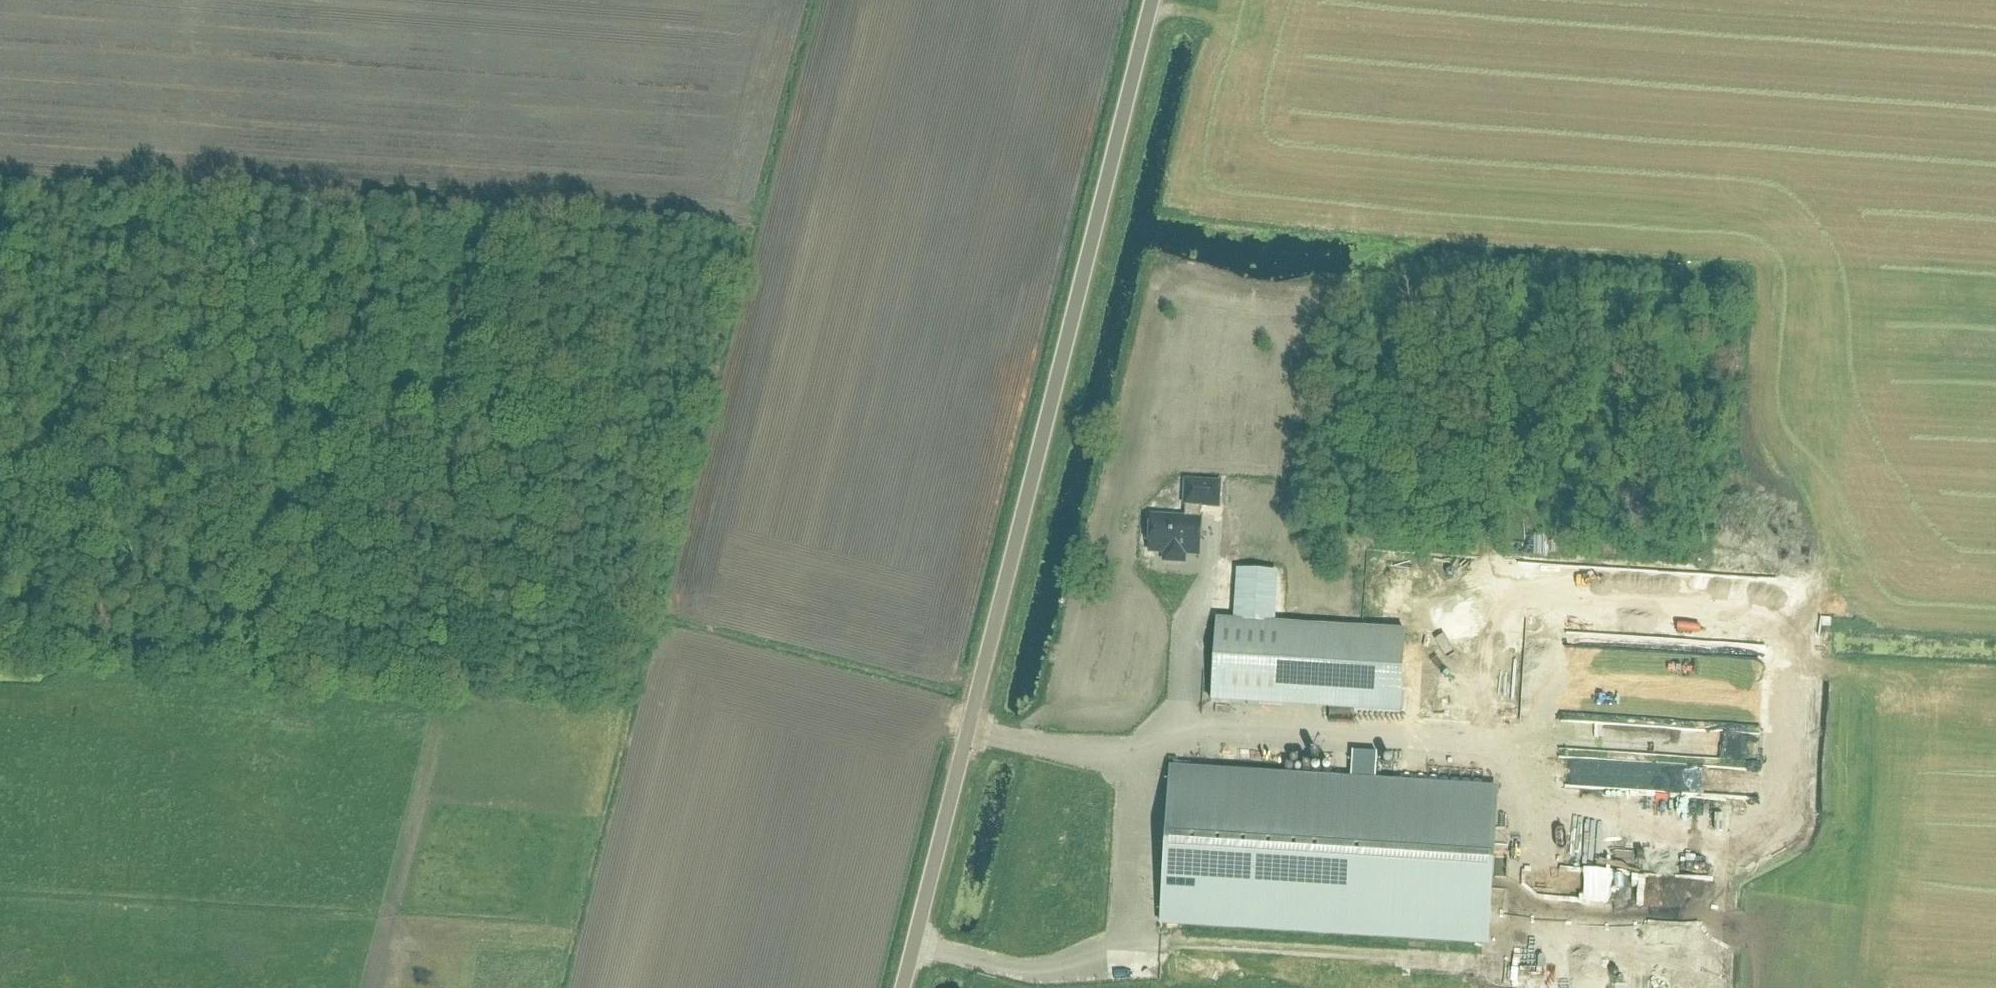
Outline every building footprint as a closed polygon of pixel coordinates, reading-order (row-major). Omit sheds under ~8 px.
[(1146,529),(1145,542),(1150,542),(1149,553),(1165,554),(1165,562),(1184,564),(1184,555),(1199,556),(1202,508),(1218,509),(1220,485),(1186,483),(1184,520),(1151,518),(1151,529),(1146,529)] [(1211,703),(1523,723),(1528,642),(1216,622),(1211,703)] [(1729,698),(1730,687),(1712,687),(1711,697),(1729,698)] [(1335,758),(1334,782),(1358,784),(1359,760),(1335,758)] [(1170,772),(1161,924),(1488,945),(1497,793),(1358,784),(1334,782),(1170,772)] [(1574,835),(1561,834),(1559,857),(1572,858),(1574,835)] [(1576,910),(1575,889),(1556,890),(1557,911),(1576,910)]
